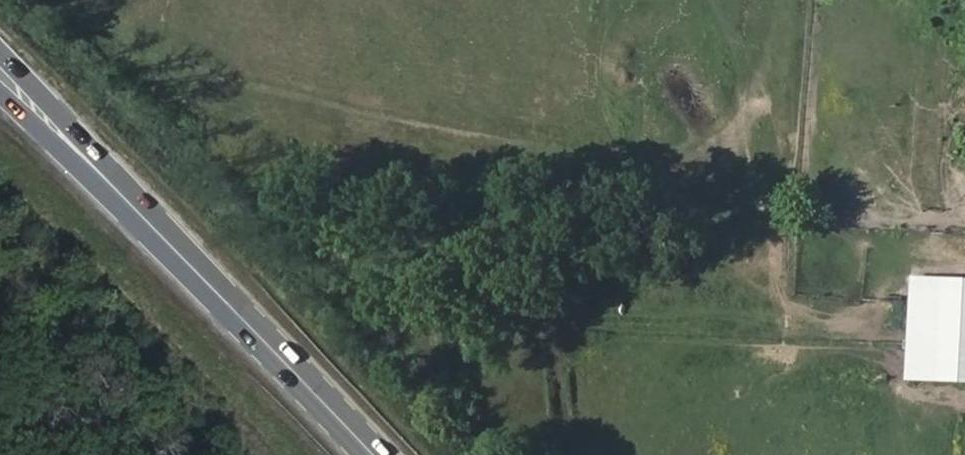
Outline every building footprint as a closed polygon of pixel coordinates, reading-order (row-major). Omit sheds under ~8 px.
[(911,279),(910,291),(906,382),(964,384),(964,281),(911,279)]
